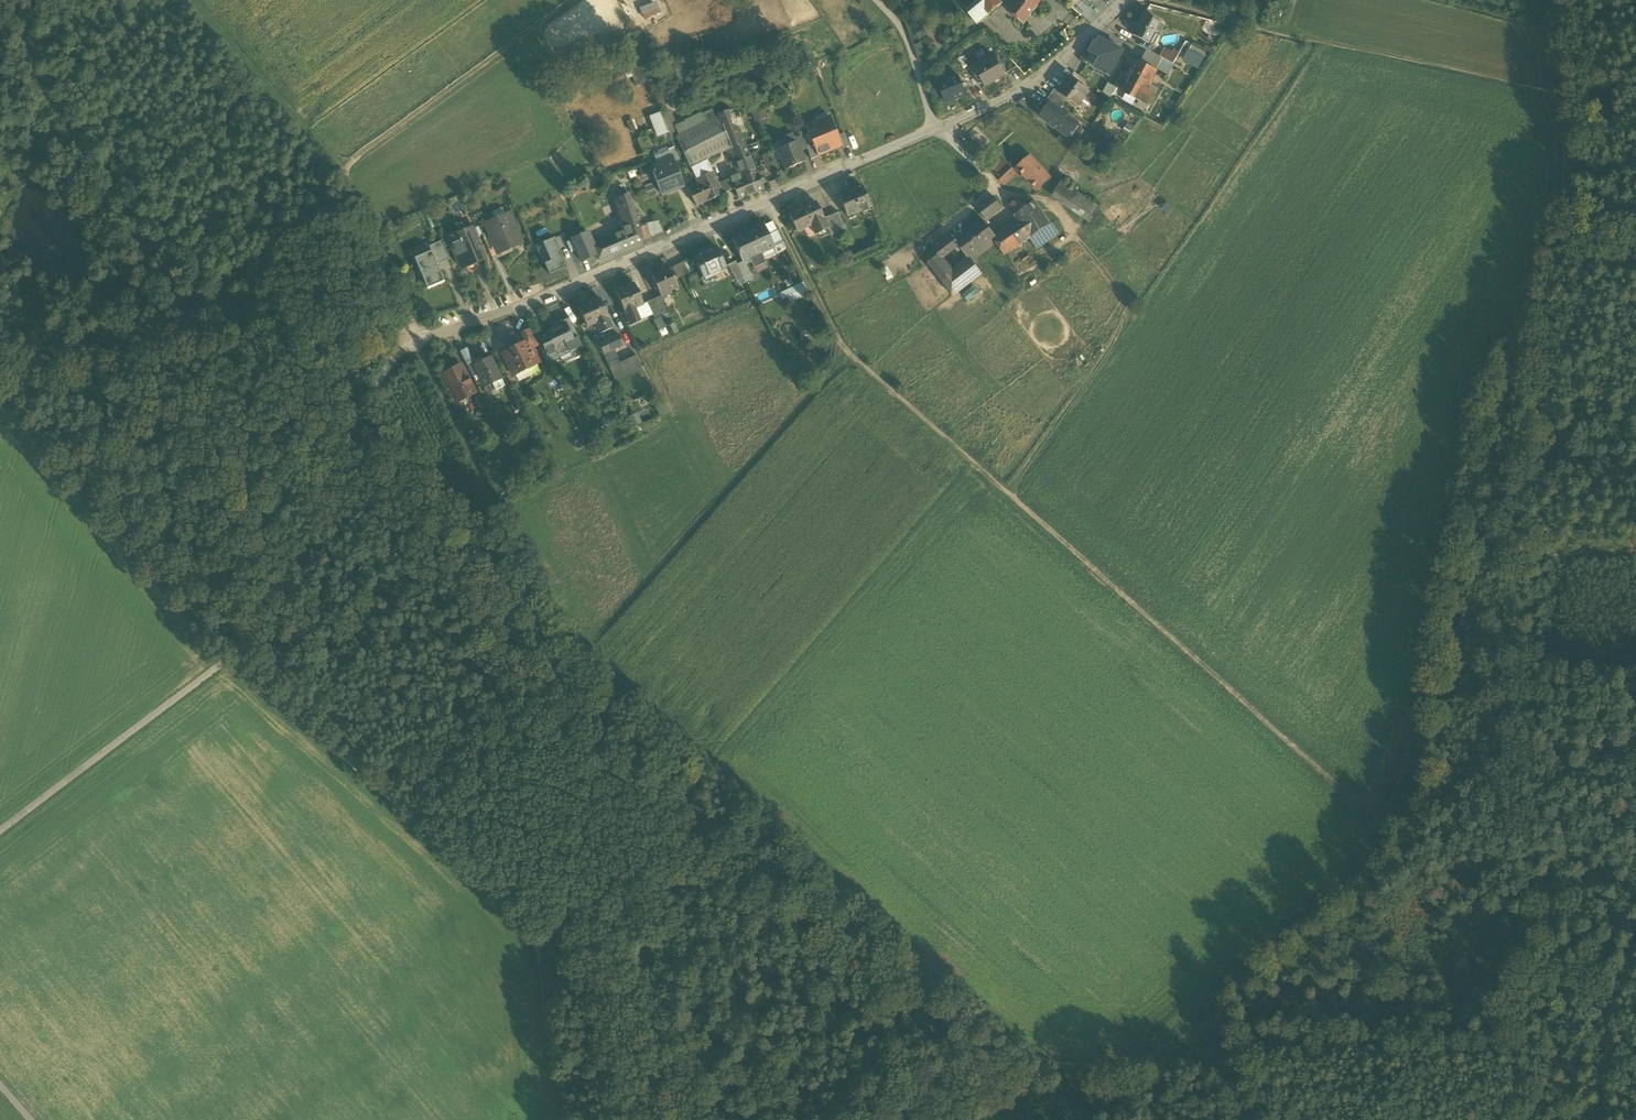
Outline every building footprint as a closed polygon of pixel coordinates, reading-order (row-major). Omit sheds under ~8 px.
[(1000,0),(976,0),(977,1),(966,11),(977,25),(1003,4),(1000,0)] [(1031,15),(1042,0),(1017,0),(1015,2),(1031,15)] [(656,2),(639,9),(644,20),(661,13),(656,2)] [(1008,12),(1023,24),(1031,15),(1015,2),(1008,12)] [(1143,40),(1147,42),(1153,32),(1155,33),(1160,22),(1145,14),(1134,35),(1143,40)] [(1165,25),(1160,22),(1155,33),(1153,32),(1147,42),(1155,45),(1165,25)] [(926,36),(919,26),(913,30),(920,40),(926,36)] [(1100,58),(1097,65),(1104,69),(1102,72),(1107,74),(1106,75),(1108,76),(1108,75),(1110,76),(1123,51),(1100,38),(1097,44),(1095,43),(1090,52),(1094,54),(1100,58)] [(1140,46),(1147,50),(1151,52),(1155,45),(1147,42),(1143,40),(1140,46)] [(914,45),(918,56),(925,54),(921,43),(914,45)] [(1206,53),(1192,46),(1190,50),(1189,51),(1194,54),(1203,59),(1206,53)] [(1165,47),(1160,57),(1163,58),(1173,64),(1180,52),(1174,49),(1173,52),(1165,47)] [(1182,60),(1188,64),(1194,54),(1189,51),(1190,50),(1188,49),(1182,60)] [(1160,57),(1151,52),(1147,50),(1140,63),(1156,71),(1157,69),(1163,58),(1160,57)] [(1097,65),(1100,58),(1094,54),(1088,65),(1095,68),(1097,65)] [(1198,69),(1203,59),(1194,54),(1188,64),(1198,69)] [(983,81),(986,86),(1005,74),(995,57),(976,68),(979,73),(975,75),(979,83),(983,81)] [(1163,58),(1157,69),(1168,75),(1174,64),(1173,64),(1163,58)] [(1141,102),(1142,102),(1148,90),(1155,94),(1158,89),(1149,84),(1156,71),(1140,63),(1139,62),(1123,92),(1141,102)] [(633,76),(645,72),(642,65),(632,70),(630,70),(631,72),(633,76)] [(631,67),(616,73),(618,77),(631,72),(630,70),(632,70),(631,67)] [(616,73),(615,71),(610,73),(613,81),(618,78),(618,77),(616,73)] [(645,72),(633,76),(637,87),(649,82),(645,72)] [(818,80),(814,72),(806,75),(810,83),(818,80)] [(939,84),(946,103),(966,95),(959,77),(939,84)] [(1066,98),(1078,107),(1089,91),(1070,77),(1058,92),(1058,93),(1066,98)] [(1117,88),(1108,83),(1103,92),(1110,98),(1117,88)] [(1055,89),(1050,95),(1063,104),(1066,98),(1058,93),(1058,92),(1055,89)] [(1155,94),(1148,90),(1142,102),(1141,102),(1139,106),(1146,110),(1155,94)] [(1064,105),(1063,104),(1050,95),(1046,101),(1050,104),(1050,103),(1060,110),(1064,105)] [(660,103),(663,115),(669,112),(666,105),(665,105),(663,102),(660,103)] [(1040,117),(1068,137),(1078,123),(1060,110),(1050,103),(1050,104),(1040,117)] [(672,140),(678,138),(677,137),(718,116),(715,110),(702,116),(702,115),(676,127),(669,112),(663,115),(662,115),(672,140)] [(743,179),(756,173),(741,134),(735,119),(732,110),(718,115),(718,116),(731,148),(741,174),(743,179)] [(765,110),(752,115),(755,123),(768,118),(765,110)] [(815,123),(828,118),(826,113),(813,118),(815,123)] [(657,136),(668,132),(661,114),(650,118),(657,136)] [(718,116),(677,137),(678,138),(682,146),(692,168),(698,165),(708,160),(731,148),(718,116)] [(741,117),(735,119),(741,134),(747,132),(741,117)] [(814,146),(818,156),(818,155),(841,146),(842,145),(838,135),(830,117),(828,118),(815,123),(812,125),(816,134),(818,139),(820,139),(822,142),(814,145),(814,146)] [(638,129),(634,119),(626,122),(630,132),(638,129)] [(1123,130),(1129,134),(1134,127),(1127,123),(1123,130)] [(796,143),(794,138),(792,133),(783,137),(787,146),(796,143)] [(841,146),(843,149),(849,146),(844,133),(838,135),(842,145),(841,146)] [(810,137),(813,143),(814,145),(822,142),(820,139),(818,139),(816,134),(810,137)] [(800,151),(807,148),(807,145),(803,135),(794,138),(796,143),(797,142),(800,151)] [(648,151),(642,138),(632,142),(638,155),(648,151)] [(778,150),(786,169),(805,161),(800,151),(797,142),(796,143),(787,146),(778,150)] [(813,143),(807,145),(807,148),(811,159),(819,156),(818,155),(818,156),(814,146),(814,145),(813,143)] [(654,155),(656,161),(671,156),(668,150),(667,146),(657,150),(658,153),(654,155)] [(671,156),(672,160),(678,158),(674,147),(668,150),(671,156)] [(772,168),(767,154),(761,156),(767,170),(772,168)] [(672,160),(671,156),(656,161),(659,168),(673,162),(672,160)] [(1017,168),(1037,189),(1049,178),(1030,157),(1017,168)] [(711,172),(712,171),(708,160),(698,165),(703,176),(708,173),(707,171),(710,169),(711,172)] [(992,170),(997,175),(1008,165),(1003,160),(992,170)] [(652,170),(661,195),(682,185),(673,162),(659,168),(652,170)] [(703,176),(698,165),(692,168),(696,179),(703,176)] [(1011,168),(1008,165),(997,175),(1004,184),(1013,175),(1008,170),(1011,168)] [(650,179),(646,168),(639,170),(643,181),(650,179)] [(696,179),(698,182),(699,184),(689,189),(696,205),(722,193),(720,188),(718,183),(712,171),(711,172),(710,169),(707,171),(708,173),(703,176),(696,179)] [(743,179),(732,183),(735,188),(739,199),(763,189),(756,173),(743,179)] [(730,178),(732,183),(743,179),(741,174),(730,178)] [(732,183),(730,178),(718,183),(720,188),(732,183)] [(1052,197),(1089,222),(1100,206),(1064,181),(1052,197)] [(732,183),(720,188),(722,193),(735,188),(732,183)] [(506,190),(501,184),(494,191),(498,196),(506,190)] [(838,195),(847,216),(871,206),(862,185),(838,195)] [(646,189),(648,196),(656,193),(653,187),(646,189)] [(616,198),(619,208),(632,204),(629,194),(616,198)] [(977,208),(985,219),(1001,207),(993,197),(977,208)] [(1010,204),(1016,214),(1028,206),(1016,200),(1010,204)] [(811,224),(816,234),(828,228),(824,218),(816,202),(789,215),(797,231),(811,224)] [(1019,220),(1026,229),(1031,237),(1049,225),(1034,202),(1028,206),(1016,214),(1019,220)] [(636,219),(632,204),(619,208),(624,221),(629,219),(629,221),(636,219)] [(491,212),(495,221),(506,216),(502,208),(491,212)] [(838,212),(830,215),(836,228),(844,225),(838,212)] [(490,236),(497,253),(521,243),(509,215),(506,216),(495,221),(485,225),(490,236)] [(837,231),(836,228),(830,215),(824,218),(828,228),(830,234),(837,231)] [(643,241),(636,219),(629,221),(629,219),(624,221),(625,227),(624,227),(625,231),(615,235),(621,250),(643,241)] [(982,219),(968,229),(985,252),(996,243),(995,241),(997,239),(995,236),(982,219)] [(659,220),(653,222),(656,234),(663,232),(659,220)] [(1019,220),(1007,228),(1014,237),(1026,229),(1019,220)] [(657,234),(656,234),(653,222),(653,221),(646,223),(647,225),(650,236),(657,234)] [(768,234),(777,230),(772,221),(764,225),(768,234)] [(644,238),(650,236),(647,225),(641,227),(644,238)] [(764,225),(751,231),(760,251),(773,245),(768,234),(764,225)] [(1056,235),(1049,225),(1031,237),(1038,247),(1056,235)] [(478,226),(472,229),(476,237),(482,235),(478,226)] [(1004,255),(1019,245),(1014,237),(1007,228),(995,236),(997,239),(995,241),(996,243),(1004,255)] [(451,244),(461,269),(485,259),(480,246),(479,246),(476,237),(472,229),(458,234),(460,240),(451,244)] [(973,261),(985,252),(968,229),(954,240),(959,245),(969,260),(971,262),(973,261)] [(1019,245),(1031,237),(1026,229),(1014,237),(1019,245)] [(773,245),(774,246),(783,242),(777,230),(768,234),(773,245)] [(761,253),(760,251),(751,231),(732,240),(742,261),(750,258),(761,253)] [(581,261),(597,255),(593,245),(588,232),(572,239),(581,261)] [(615,235),(606,239),(613,254),(621,250),(615,235)] [(484,239),(492,260),(499,257),(497,253),(490,236),(484,239)] [(952,237),(944,243),(950,252),(959,245),(954,240),(952,237)] [(545,264),(549,275),(564,268),(563,266),(566,264),(554,238),(543,243),(551,261),(545,264)] [(606,239),(593,245),(597,255),(599,260),(613,254),(606,239)] [(431,251),(437,264),(449,259),(441,241),(429,246),(431,251)] [(786,248),(783,242),(774,246),(774,247),(777,252),(786,248)] [(551,261),(543,243),(535,246),(543,265),(545,264),(551,261)] [(944,243),(935,250),(939,255),(942,258),(950,252),(944,243)] [(704,277),(705,279),(714,275),(713,273),(726,267),(716,247),(694,257),(703,277),(704,277)] [(764,259),(777,252),(774,247),(761,253),(764,259)] [(431,251),(414,259),(426,285),(434,281),(435,283),(443,280),(437,264),(431,251)] [(761,253),(750,258),(754,267),(765,261),(764,259),(761,253)] [(928,263),(942,281),(953,274),(952,273),(942,258),(939,255),(928,263)] [(969,260),(952,273),(953,274),(942,281),(952,295),(981,273),(973,261),(971,262),(969,260)] [(768,268),(765,261),(754,267),(757,274),(768,268)] [(683,262),(678,264),(683,275),(688,272),(683,262)] [(737,280),(743,277),(738,267),(735,262),(729,265),(737,280)] [(745,263),(738,267),(743,277),(750,273),(745,263)] [(677,278),(683,275),(678,264),(672,267),(677,278)] [(652,275),(662,297),(671,293),(670,291),(678,288),(670,270),(662,273),(661,271),(652,275)] [(743,277),(746,282),(753,278),(750,273),(743,277)] [(717,283),(714,275),(705,279),(704,277),(703,277),(701,278),(706,288),(717,283)] [(792,277),(785,279),(787,286),(794,284),(792,277)] [(426,285),(428,289),(444,282),(443,280),(435,283),(434,281),(426,285)] [(782,298),(787,296),(806,287),(803,282),(780,293),(782,298)] [(616,291),(624,312),(634,309),(643,305),(643,304),(634,284),(616,291)] [(787,296),(792,306),(811,298),(806,287),(787,296)] [(659,296),(653,299),(662,315),(669,312),(663,299),(661,300),(659,296)] [(596,322),(601,333),(613,328),(608,317),(609,317),(601,299),(580,308),(587,326),(596,322)] [(655,319),(662,315),(653,299),(647,302),(652,313),(655,319)] [(648,315),(652,313),(647,302),(643,304),(643,305),(648,315)] [(643,305),(634,309),(638,319),(648,315),(643,305)] [(638,320),(638,319),(634,309),(624,312),(629,324),(630,323),(638,320)] [(667,326),(662,315),(655,319),(653,320),(659,331),(667,326)] [(564,321),(565,324),(567,323),(576,344),(580,342),(577,335),(569,319),(564,321)] [(674,322),(667,326),(672,336),(680,333),(674,322)] [(576,344),(567,323),(565,324),(548,331),(539,335),(544,346),(547,345),(551,354),(550,355),(551,355),(557,353),(576,344)] [(527,340),(531,349),(533,348),(540,344),(532,327),(522,332),(526,340),(527,340)] [(599,343),(603,354),(616,349),(623,346),(619,335),(599,343)] [(504,354),(513,373),(537,361),(533,354),(535,353),(535,351),(533,348),(531,349),(527,340),(526,340),(512,347),(511,349),(512,350),(504,354)] [(582,346),(580,342),(576,344),(557,353),(558,356),(559,356),(570,351),(582,346)] [(468,366),(474,362),(467,348),(460,351),(468,366)] [(616,349),(603,354),(608,363),(613,361),(620,358),(616,349)] [(557,353),(551,355),(554,362),(560,359),(559,356),(558,356),(557,353)] [(637,356),(629,359),(634,370),(642,366),(637,356)] [(479,374),(486,387),(493,384),(502,379),(491,358),(475,365),(475,366),(479,374)] [(608,363),(615,379),(634,370),(629,359),(622,363),(616,366),(613,361),(608,363)] [(537,361),(513,373),(515,376),(515,375),(527,370),(538,364),(537,361)] [(475,365),(474,362),(468,366),(473,377),(479,374),(475,366),(475,365)] [(444,373),(446,377),(462,369),(460,365),(444,373)] [(446,377),(456,397),(472,389),(462,369),(446,377)] [(530,376),(527,370),(515,375),(519,381),(530,376)] [(505,385),(502,379),(493,384),(496,390),(505,385)] [(472,389),(456,397),(459,401),(474,393),(472,389)] [(611,397),(608,390),(600,393),(603,400),(611,397)] [(486,405),(481,395),(474,398),(480,408),(486,405)] [(668,413),(663,401),(655,405),(660,417),(668,413)] [(642,424),(638,413),(628,417),(631,427),(642,424)]
